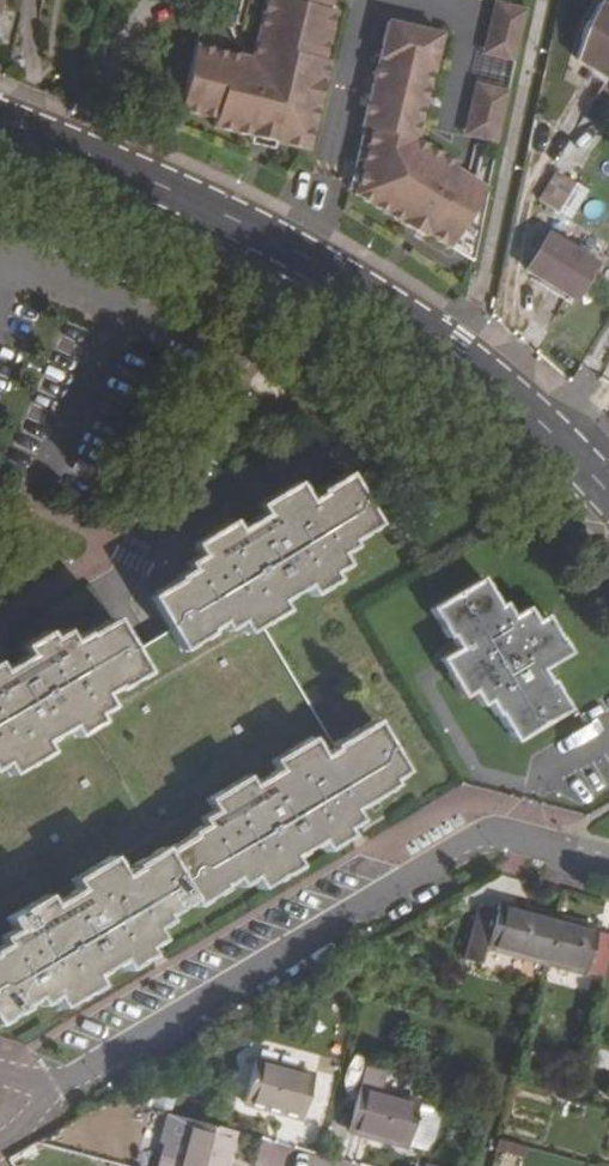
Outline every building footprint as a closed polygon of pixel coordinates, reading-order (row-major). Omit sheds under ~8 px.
[(251,58),(196,44),(180,108),(214,117),(212,125),(305,149),(327,61),(322,59),(334,11),(327,9),(329,0),(265,0),(251,58)] [(588,19),(580,49),(608,66),(608,0),(599,0),(588,19)] [(496,2),(485,54),(519,61),(529,9),(496,2)] [(376,126),(361,192),(428,234),(431,230),(479,260),(495,179),(461,161),(464,157),(421,135),(444,31),(391,19),(367,124),(376,126)] [(477,84),(466,135),(502,143),(513,91),(477,84)] [(353,189),(361,192),(376,126),(367,124),(353,189)] [(570,154),(564,162),(583,173),(589,165),(570,154)] [(583,173),(564,162),(547,188),(565,200),(583,173)] [(563,207),(573,213),(589,188),(578,181),(563,207)] [(601,255),(555,222),(531,256),(577,289),(601,255)] [(175,584),(149,599),(180,653),(208,636),(206,633),(219,626),(227,638),(240,631),(245,639),(263,629),(289,613),(286,605),(308,593),(311,599),(337,585),(327,568),(341,559),(338,554),(352,545),(350,540),(377,523),(349,476),(316,494),(318,498),(306,506),(294,486),(256,509),(262,517),(235,533),(230,523),(192,546),(197,556),(185,564),(188,572),(173,580),(175,584)] [(480,580),(431,609),(448,638),(450,637),(458,650),(441,660),(464,698),(473,693),(481,706),(488,702),(495,715),(498,713),(515,742),(566,710),(549,682),(547,683),(539,671),(568,654),(558,638),(557,639),(556,639),(544,616),(534,622),(525,609),(511,617),(502,603),(497,606),(480,580)] [(7,780),(46,757),(40,747),(67,732),(73,741),(98,726),(94,718),(105,710),(99,698),(111,690),(112,693),(142,676),(109,622),(81,638),(80,636),(67,644),(61,634),(49,641),(44,633),(20,648),(25,657),(0,671),(0,769),(7,780)] [(21,1008),(19,1006),(32,998),(37,1005),(52,997),(59,1007),(97,985),(92,976),(118,960),(123,968),(148,954),(144,946),(157,938),(152,928),(165,920),(162,916),(189,899),(193,905),(222,889),(220,885),(231,879),(236,887),(251,878),(258,888),(295,865),(291,858),(317,841),(322,849),(347,836),(344,830),(358,821),(352,810),(392,786),(388,780),(403,773),(373,722),(332,746),(333,750),(319,757),(308,738),(270,761),(275,772),(249,787),(243,777),(205,800),(212,811),(198,820),(201,825),(187,835),(189,838),(162,854),(160,851),(131,867),(132,871),(120,878),(109,859),(71,883),(77,891),(50,907),(44,898),(7,920),(13,929),(0,937),(0,944),(1,945),(0,945),(0,1020),(21,1008)] [(555,918),(497,902),(486,945),(544,960),(555,918)] [(555,918),(544,960),(584,972),(586,969),(602,975),(608,949),(608,933),(596,931),(597,929),(555,918)] [(309,1074),(252,1058),(241,1101),(299,1115),(309,1074)] [(417,1102),(359,1087),(348,1128),(406,1144),(417,1102)] [(422,1105),(412,1144),(431,1149),(441,1110),(422,1105)] [(189,1118),(178,1160),(160,1156),(157,1165),(223,1165),(232,1129),(189,1118)] [(499,1138),(497,1151),(524,1157),(527,1144),(499,1138)]
